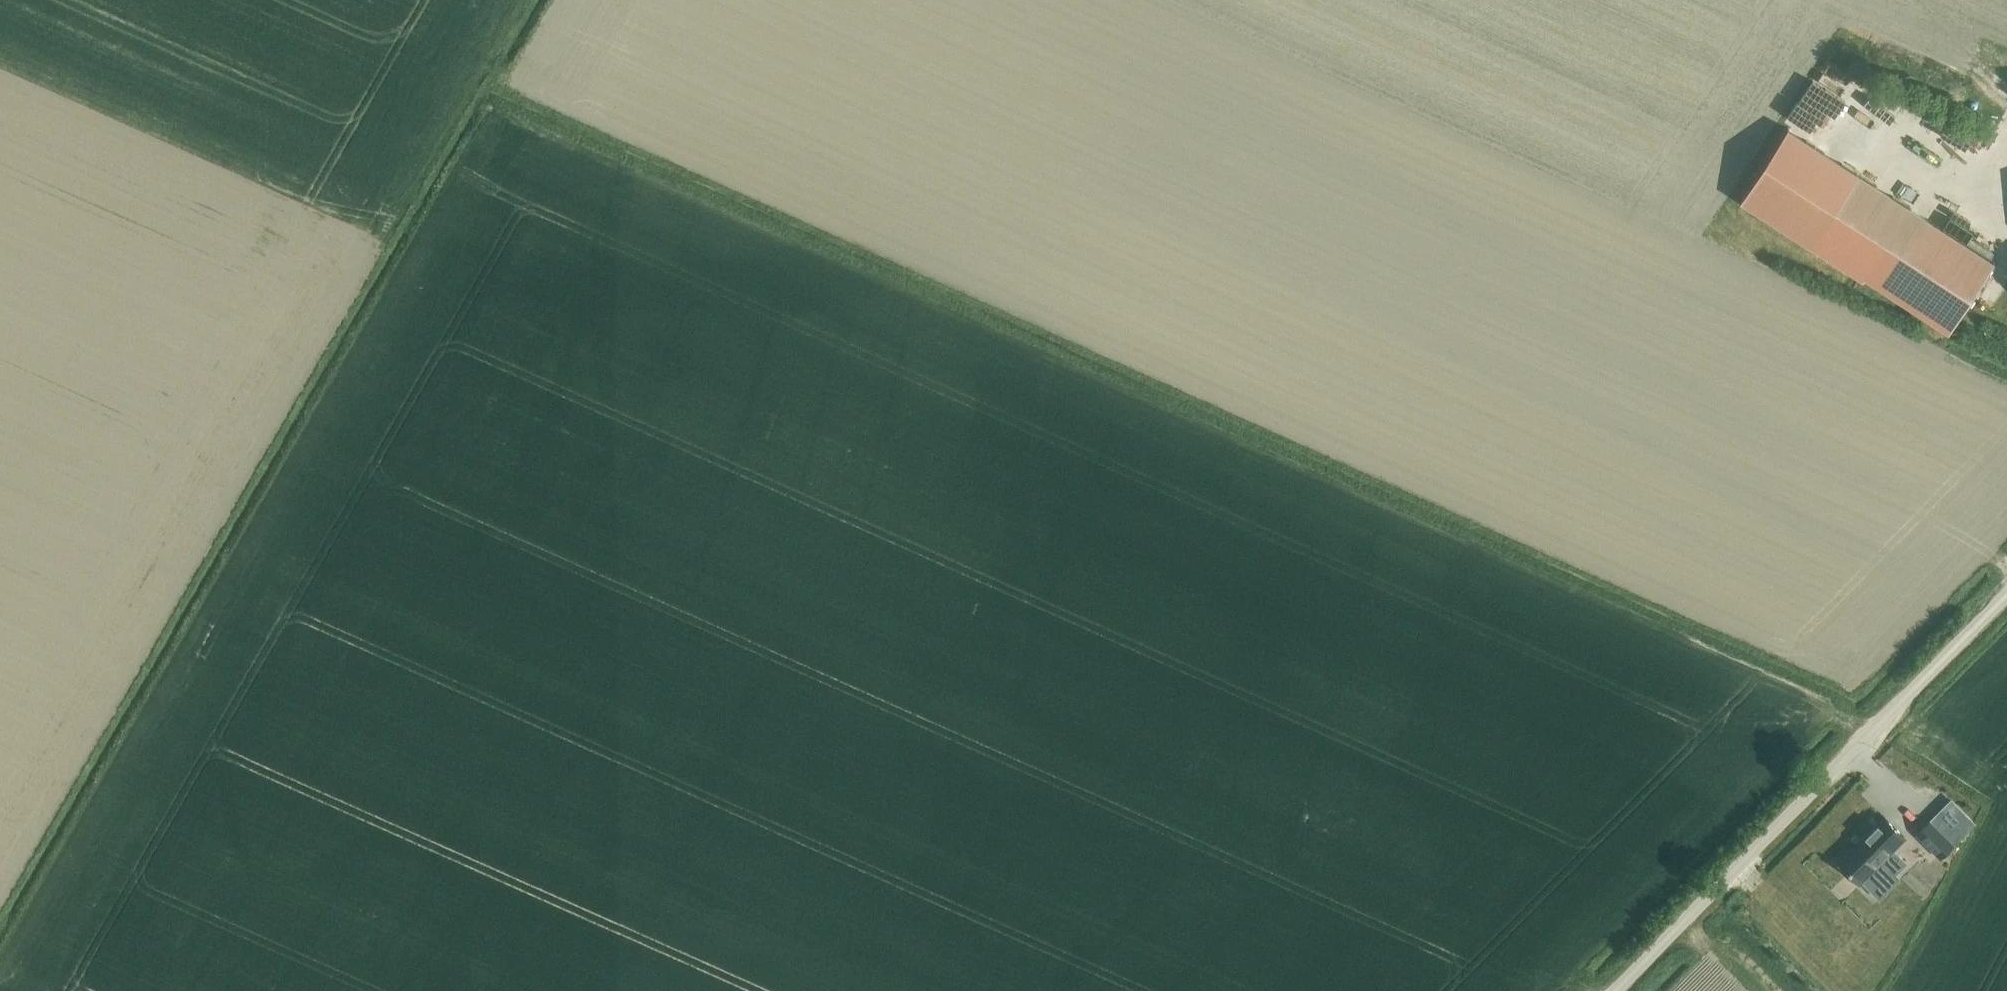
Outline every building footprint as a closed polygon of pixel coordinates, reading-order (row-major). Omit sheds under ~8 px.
[(1814,245),(1859,174),(1787,128),(1742,198),(1814,245)] [(1814,245),(1950,333),(1996,262),(1859,174),(1814,245)] [(1853,848),(1839,862),(1859,881),(1871,870),(1871,869),(1885,882),(1905,862),(1892,849),(1904,836),(1884,816),(1878,822),(1874,818),(1861,832),(1865,836),(1853,848)] [(1930,821),(1918,833),(1926,841),(1941,856),(1953,844),(1936,828),(1930,821)]
